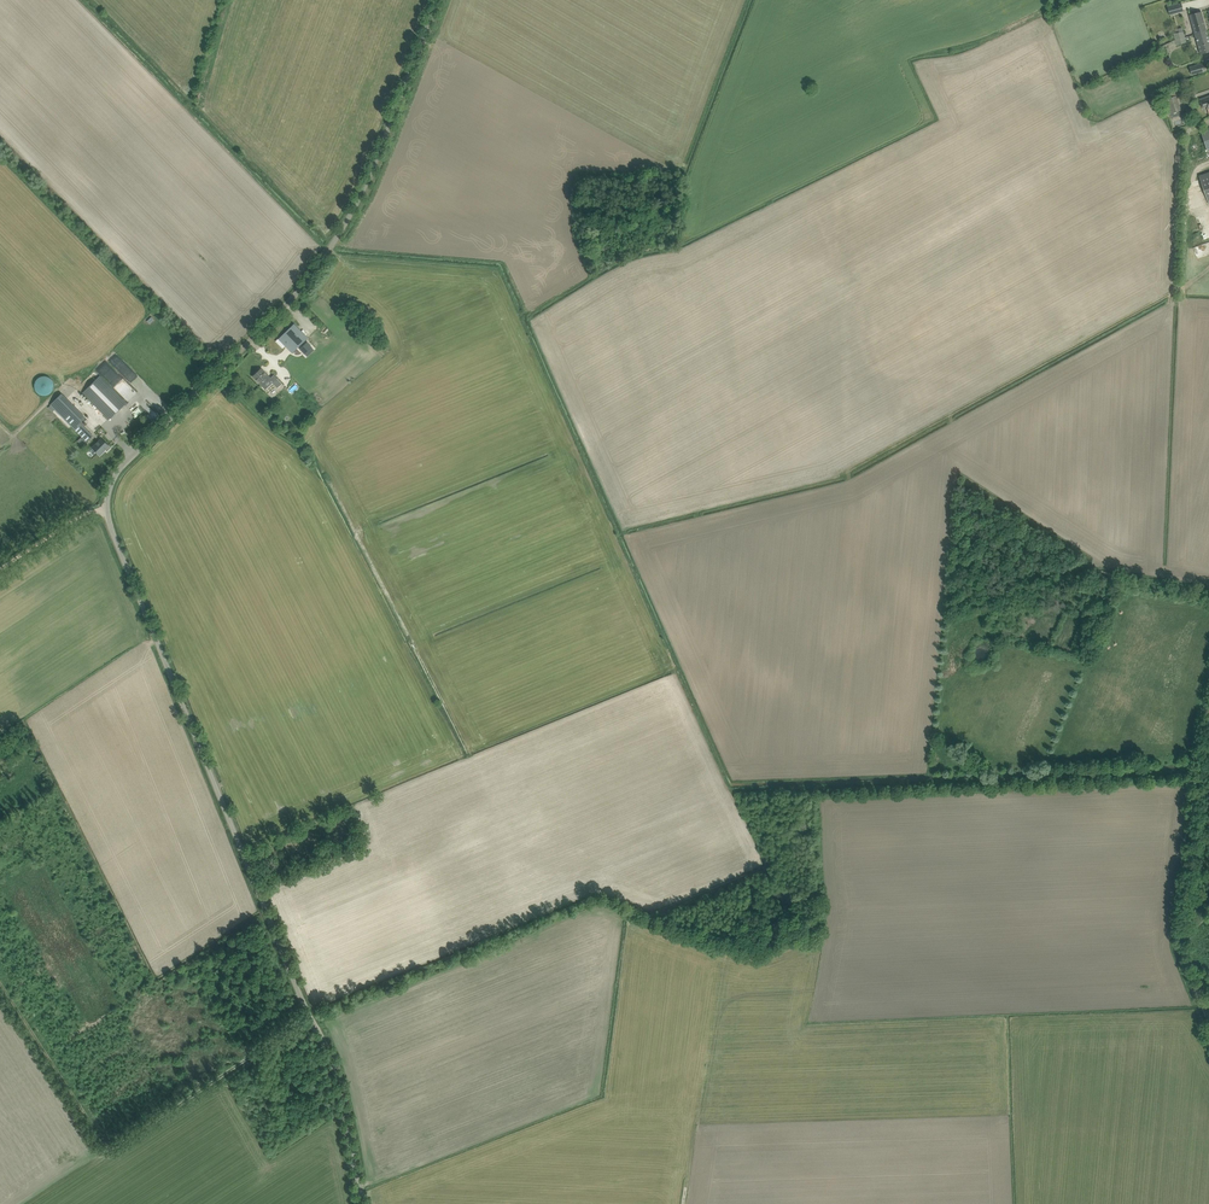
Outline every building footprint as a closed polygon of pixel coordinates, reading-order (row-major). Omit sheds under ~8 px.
[(1167,7),(1169,15),(1184,11),(1181,3),(1167,7)] [(1194,31),(1201,54),(1208,52),(1208,38),(1202,11),(1190,15),(1194,31)] [(1186,42),(1183,31),(1182,27),(1175,29),(1176,33),(1174,33),(1177,44),(1186,42)] [(1190,67),(1192,75),(1206,71),(1204,63),(1190,67)] [(1182,89),(1184,95),(1195,91),(1193,85),(1182,89)] [(1182,115),(1175,92),(1167,94),(1168,98),(1161,100),(1165,115),(1171,113),(1172,118),(1182,115)] [(1199,98),(1202,107),(1207,105),(1208,112),(1208,95),(1199,98)] [(1199,175),(1208,203),(1208,172),(1199,175)] [(279,339),(292,353),(308,338),(294,324),(279,339)] [(266,389),(272,384),(277,378),(290,391),(308,409),(315,402),(297,384),(326,356),(308,339),(273,374),(274,375),(271,378),(261,368),(253,376),(266,389)] [(34,385),(34,386),(35,387),(35,388),(35,389),(35,390),(36,390),(36,391),(37,392),(38,393),(39,393),(39,394),(40,394),(41,395),(42,395),(43,395),(44,395),(45,395),(46,395),(47,395),(48,395),(48,394),(49,394),(50,393),(51,392),(52,392),(52,391),(53,390),(53,389),(54,388),(54,387),(54,386),(54,385),(54,384),(54,383),(53,382),(53,381),(52,380),(52,379),(51,379),(50,378),(50,377),(49,377),(48,377),(48,376),(47,376),(46,376),(45,376),(44,376),(43,376),(42,376),(41,376),(40,377),(39,377),(38,378),(37,379),(36,380),(36,381),(35,381),(35,382),(35,383),(35,384),(34,385)] [(83,393),(105,415),(109,420),(127,403),(100,376),(83,393)] [(155,392),(147,399),(157,412),(166,405),(155,392)] [(55,409),(80,435),(82,437),(77,441),(82,446),(93,436),(80,423),(85,418),(61,394),(50,405),(51,405),(48,408),(52,412),(55,409)] [(92,447),(96,450),(100,455),(109,446),(105,442),(101,438),(92,447)]
